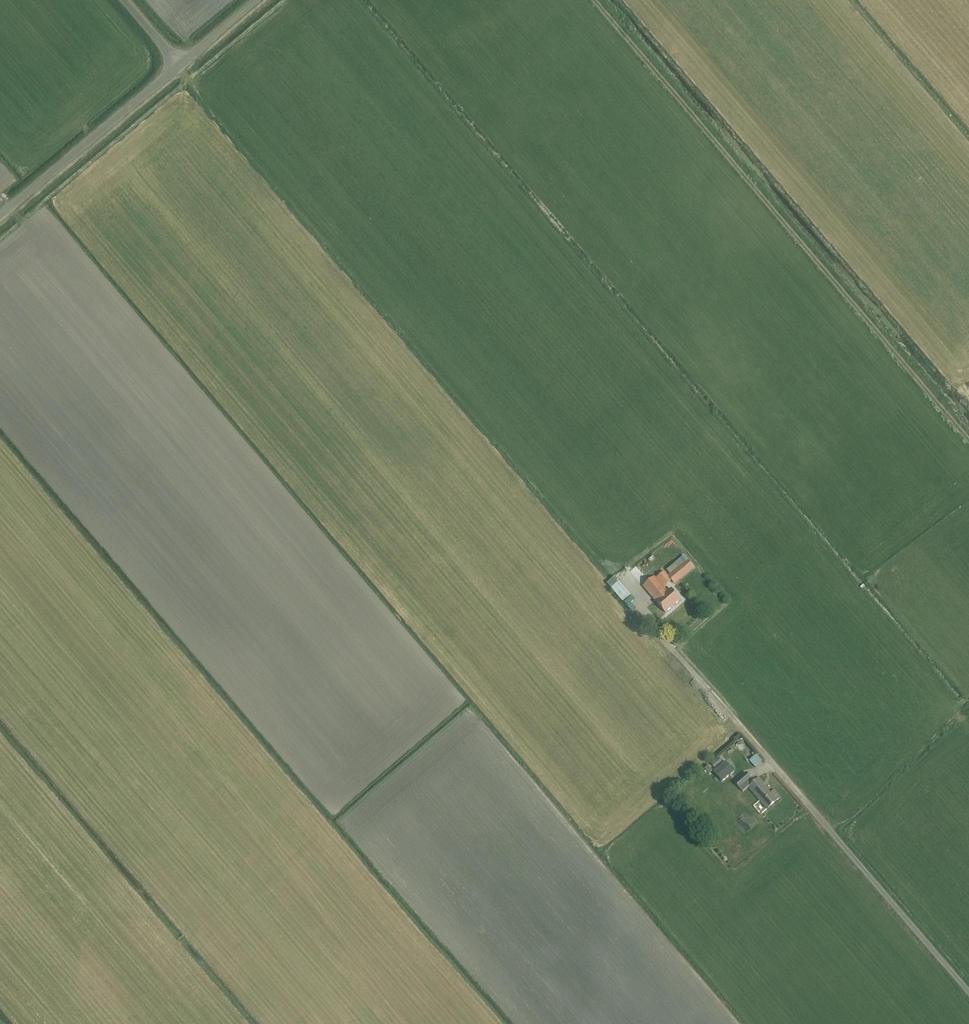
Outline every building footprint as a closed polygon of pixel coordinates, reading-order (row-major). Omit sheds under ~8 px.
[(684,555),(663,573),(667,577),(668,576),(674,583),(694,568),(687,560),(688,560),(684,555)] [(631,585),(640,579),(632,568),(624,574),(631,585)] [(618,592),(624,601),(632,594),(618,575),(616,576),(624,587),(618,592)] [(610,581),(617,591),(623,588),(616,577),(610,581)] [(665,613),(680,600),(671,589),(667,591),(656,578),(644,588),(656,602),(665,613)] [(751,757),(754,767),(763,764),(760,754),(751,757)] [(716,770),(723,764),(718,759),(712,765),(716,770)] [(716,770),(714,772),(722,782),(734,772),(726,761),(716,770)] [(762,783),(763,783),(759,778),(754,782),(746,773),(735,783),(743,792),(748,787),(767,809),(780,797),(774,790),(771,793),(762,783)]
